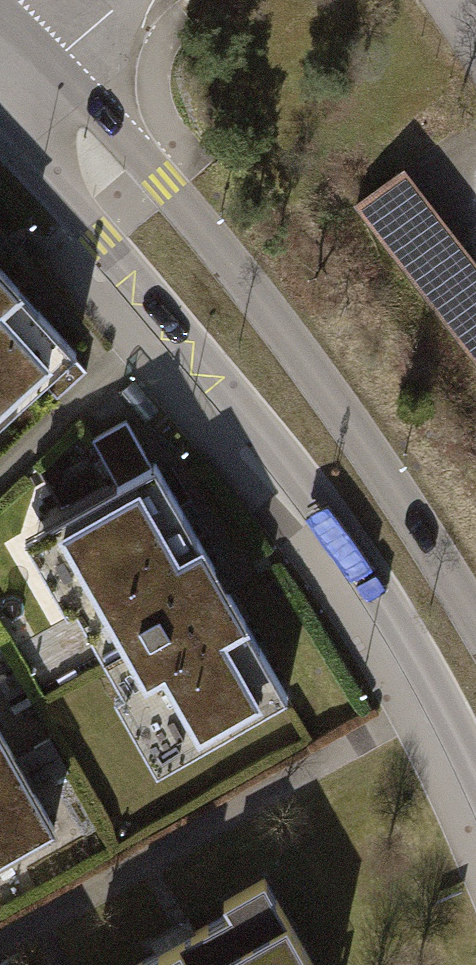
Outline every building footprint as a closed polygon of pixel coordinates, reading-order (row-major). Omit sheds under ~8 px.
[(352,204),(475,369),(475,262),(401,166),(352,204)] [(0,280),(0,419),(69,358),(0,280)] [(134,378),(120,389),(144,418),(158,407),(134,378)] [(156,496),(48,553),(160,762),(268,705),(156,496)] [(19,766),(0,732),(0,776),(19,766)] [(19,766),(0,776),(0,848),(50,821),(19,766)] [(137,964),(312,964),(262,877),(221,900),(229,913),(137,964)]
